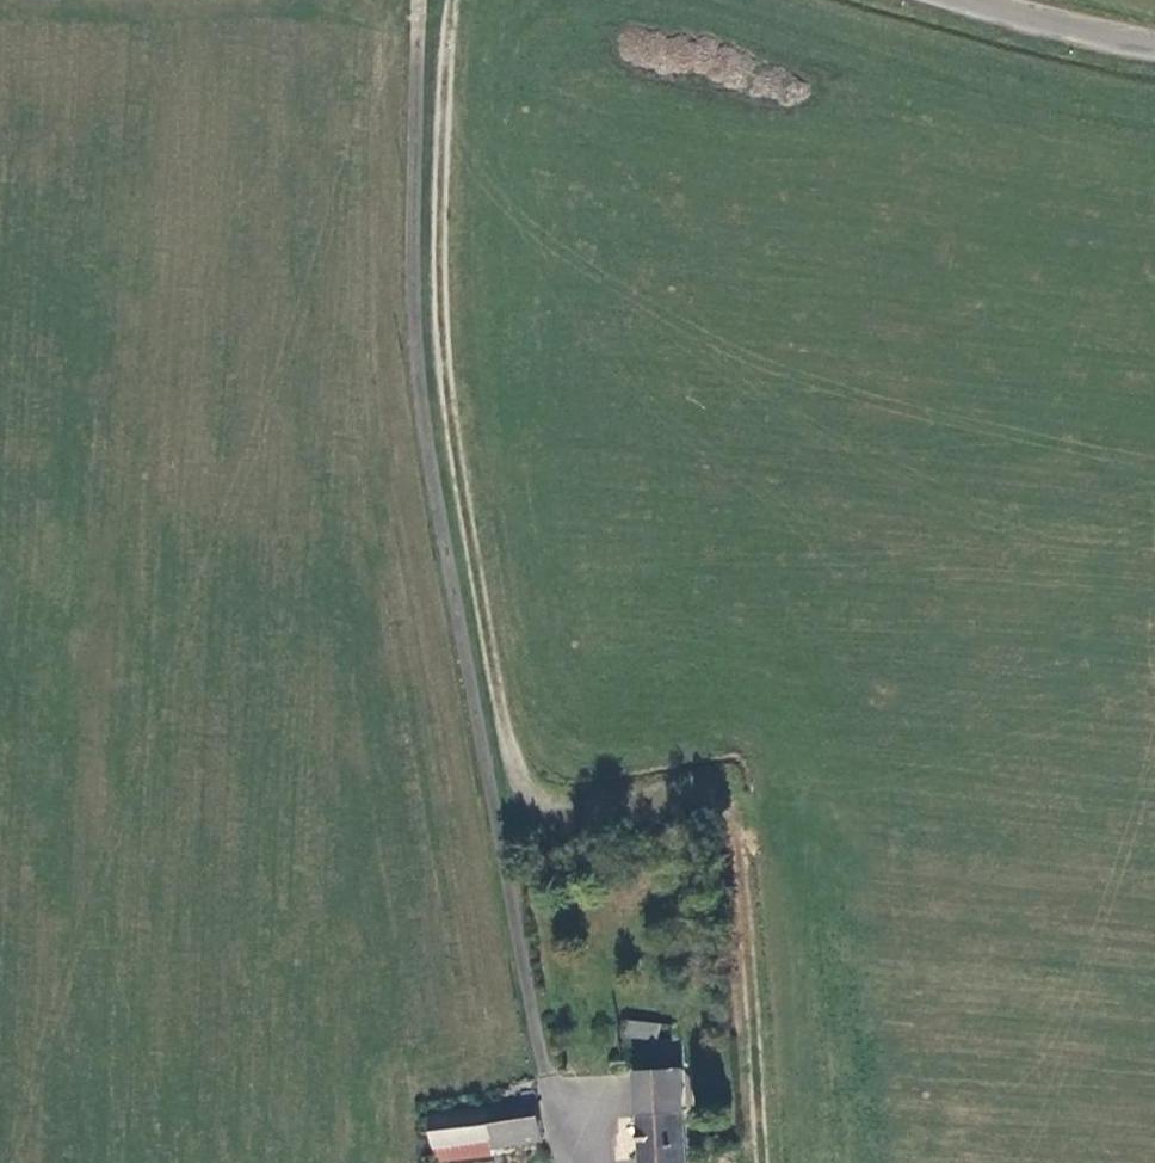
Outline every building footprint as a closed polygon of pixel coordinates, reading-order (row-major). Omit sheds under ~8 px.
[(590,1027),(633,1036),(634,1030),(637,1016),(638,1012),(595,1004),(590,1027)] [(637,1016),(634,1030),(678,1040),(682,1025),(637,1016)] [(679,1098),(679,1069),(636,1071),(636,1123),(638,1162),(681,1162),(679,1098)] [(531,1090),(426,1108),(434,1153),(490,1145),(489,1137),(536,1128),(531,1090)]
